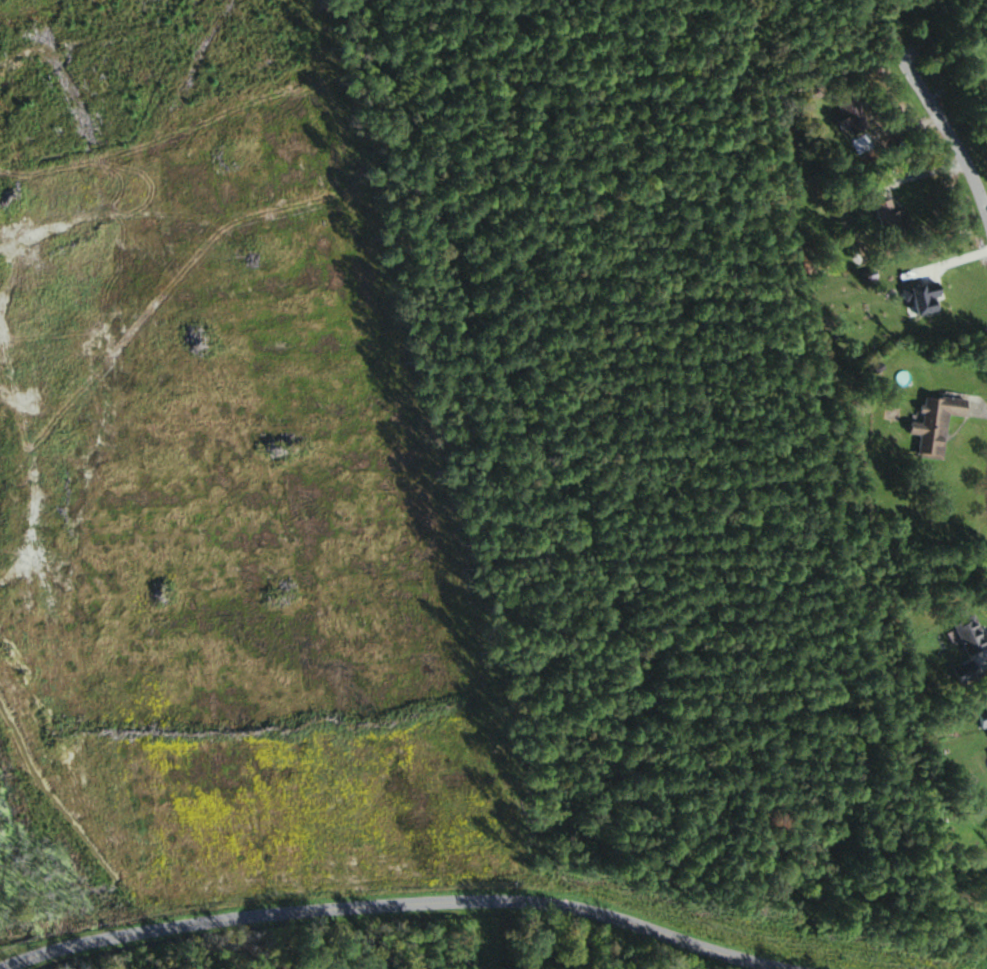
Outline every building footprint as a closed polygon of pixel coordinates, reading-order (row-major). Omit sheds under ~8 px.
[(849,125),(852,135),(867,129),(853,96),(837,102),(842,114),(837,115),(842,128),(849,125)] [(876,204),(887,242),(916,233),(908,208),(895,212),(892,199),(876,204)] [(920,458),(945,460),(949,415),(968,417),(970,400),(925,397),(923,423),(914,422),(913,433),(921,434),(920,458)] [(975,614),(954,625),(970,656),(986,648),(986,638),(975,614)] [(981,674),(973,659),(952,670),(960,686),(981,674)] [(978,717),(980,728),(986,727),(986,715),(978,717)]
